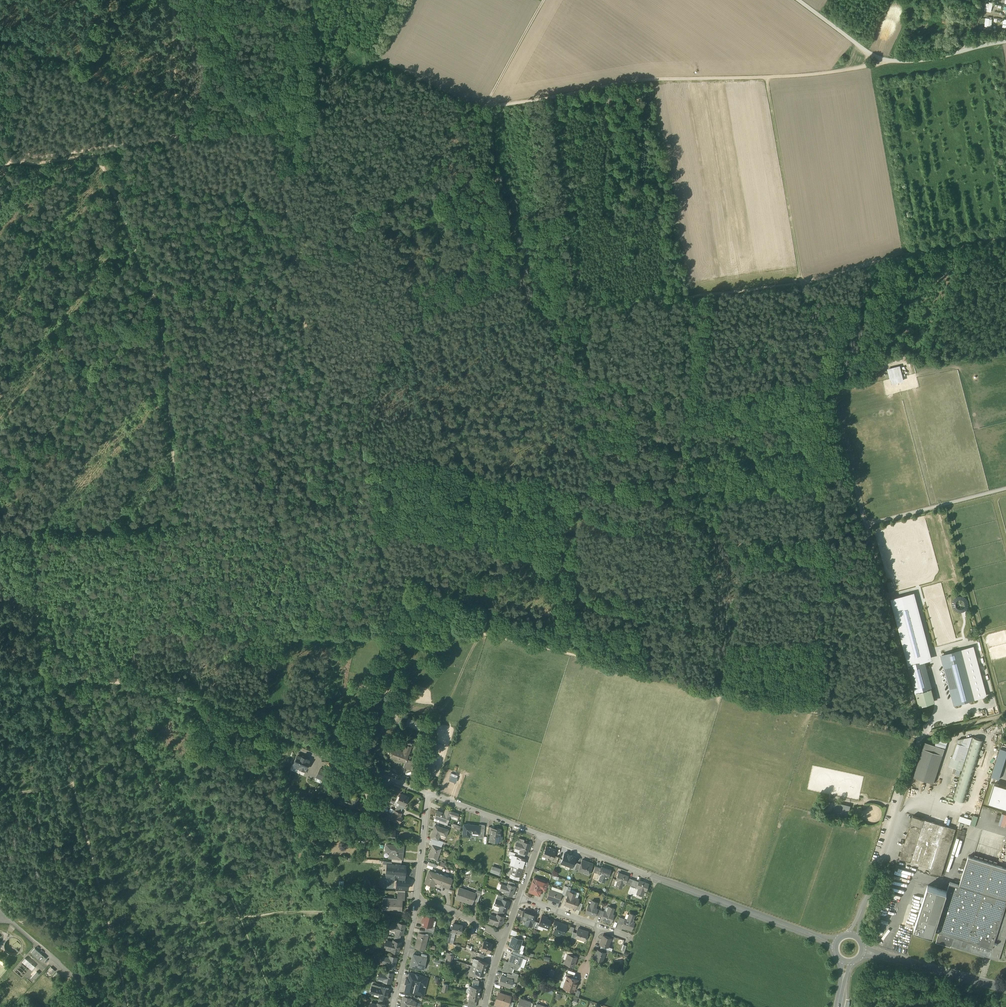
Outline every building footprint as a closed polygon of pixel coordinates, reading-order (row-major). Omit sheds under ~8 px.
[(989,4),(986,3),(984,11),(991,12),(993,3),(989,2),(989,4)] [(888,369),(891,383),(903,380),(900,366),(888,369)] [(892,600),(895,612),(916,606),(913,594),(892,600)] [(952,602),(952,605),(953,608),(954,610),(956,611),(958,612),(961,613),(964,612),(967,610),(968,607),(969,604),(968,600),(966,598),(963,596),(960,596),(957,596),(955,598),(953,600),(952,602)] [(930,659),(916,606),(895,612),(909,664),(923,660),(930,659)] [(985,696),(972,647),(942,655),(955,704),(985,696)] [(931,689),(923,660),(909,664),(916,693),(931,689)] [(916,693),(920,705),(934,701),(931,689),(916,693)] [(381,724),(389,726),(391,717),(383,715),(381,724)] [(407,724),(418,728),(420,724),(408,720),(407,724)] [(953,798),(964,802),(983,740),(973,736),(953,798)] [(952,757),(964,761),(972,737),(958,739),(952,757)] [(936,738),(936,745),(945,748),(948,739),(936,738)] [(925,741),(923,748),(943,754),(945,748),(936,745),(925,741)] [(411,747),(410,746),(406,745),(403,752),(399,751),(394,749),(393,749),(390,757),(401,761),(402,759),(405,761),(405,762),(405,763),(407,759),(411,747)] [(933,783),(943,754),(923,748),(923,747),(913,776),(933,783)] [(1000,748),(991,776),(999,779),(1005,757),(1005,749),(1000,748)] [(293,765),(301,768),(305,770),(309,761),(306,759),(306,758),(302,756),(302,757),(297,755),(293,765)] [(403,767),(412,770),(415,762),(407,759),(405,763),(405,762),(403,767)] [(327,772),(320,769),(317,777),(323,780),(327,772)] [(1005,808),(1005,786),(994,783),(988,802),(1005,808)] [(381,799),(388,801),(390,794),(384,792),(381,799)] [(398,806),(404,808),(409,797),(400,793),(397,801),(400,802),(398,806)] [(354,808),(354,807),(356,803),(357,801),(358,797),(349,794),(348,796),(346,795),(344,798),(342,797),(340,802),(345,804),(346,802),(348,802),(347,806),(354,808)] [(832,812),(848,816),(851,805),(835,801),(832,812)] [(390,819),(398,821),(400,816),(402,812),(400,812),(394,809),(393,813),(390,819)] [(434,817),(448,822),(450,815),(457,817),(459,814),(446,809),(445,812),(446,813),(446,814),(444,813),(437,810),(434,817)] [(973,814),(972,819),(960,815),(958,821),(975,826),(978,816),(973,814)] [(911,823),(922,827),(925,819),(914,816),(911,823)] [(925,819),(922,827),(914,854),(911,862),(930,868),(944,825),(925,819)] [(911,823),(903,850),(914,854),(922,827),(911,823)] [(463,835),(468,836),(469,831),(472,831),(472,833),(473,833),(473,832),(479,832),(480,825),(479,825),(464,824),(463,835)] [(431,837),(438,840),(440,834),(440,833),(446,835),(448,830),(435,825),(430,837),(431,837)] [(955,829),(944,825),(930,868),(929,872),(941,876),(955,829)] [(490,839),(499,840),(499,835),(500,829),(496,828),(496,829),(492,829),(491,829),(491,833),(490,839)] [(385,837),(395,838),(396,830),(386,829),(385,837)] [(530,844),(523,842),(522,844),(517,842),(515,847),(520,849),(520,851),(526,853),(527,853),(530,844)] [(392,857),(402,858),(403,845),(386,844),(385,850),(390,851),(390,857),(392,857)] [(428,857),(437,860),(441,848),(435,846),(432,845),(428,857)] [(547,858),(552,859),(554,855),(556,850),(546,847),(543,856),(547,858)] [(911,862),(914,854),(903,850),(900,858),(911,862)] [(575,856),(565,853),(561,862),(572,866),(573,862),(575,856)] [(512,878),(518,880),(526,859),(514,856),(511,854),(511,855),(509,859),(511,860),(510,864),(513,866),(510,876),(512,877),(512,878)] [(973,857),(997,864),(998,861),(974,854),(973,857)] [(959,884),(1005,899),(1005,868),(968,856),(959,884)] [(584,873),(588,874),(592,863),(582,859),(581,864),(578,870),(579,870),(579,869),(585,871),(584,873)] [(390,877),(397,877),(403,878),(404,871),(405,872),(406,865),(388,864),(387,873),(386,873),(386,877),(390,878),(390,877)] [(490,872),(499,874),(501,868),(492,865),(490,872)] [(599,880),(604,882),(606,876),(608,877),(611,870),(601,867),(600,868),(599,874),(601,875),(599,880)] [(442,885),(445,877),(429,870),(425,882),(431,884),(433,880),(442,884),(442,885)] [(616,886),(621,888),(623,883),(625,883),(627,878),(628,877),(618,873),(616,880),(618,881),(616,886)] [(409,879),(403,878),(397,877),(396,887),(408,888),(409,879)] [(452,879),(445,877),(442,885),(448,888),(452,879)] [(529,891),(539,895),(542,889),(542,888),(544,881),(543,884),(539,882),(540,880),(534,877),(529,891)] [(637,894),(642,896),(644,890),(646,891),(649,884),(639,880),(639,882),(636,888),(639,888),(637,894)] [(939,931),(953,936),(950,945),(951,946),(984,956),(985,954),(992,956),(991,958),(999,961),(1005,937),(1005,899),(959,884),(950,881),(947,891),(934,930),(939,931)] [(505,893),(511,895),(515,887),(513,886),(508,884),(507,886),(502,884),(500,889),(505,891),(505,893)] [(629,891),(637,894),(639,888),(636,888),(631,885),(629,891)] [(933,935),(934,930),(947,891),(928,885),(914,929),(933,935)] [(456,898),(472,903),(473,900),(475,894),(474,894),(467,892),(468,890),(460,887),(456,898)] [(547,898),(559,902),(562,894),(562,893),(550,889),(547,898)] [(565,905),(575,908),(578,902),(579,899),(573,897),(574,894),(569,893),(568,896),(565,905)] [(387,908),(402,909),(402,904),(401,904),(401,899),(401,898),(397,898),(383,897),(383,904),(386,904),(386,905),(387,905),(387,908)] [(505,910),(506,911),(509,901),(504,899),(503,899),(502,901),(497,899),(495,904),(500,906),(499,908),(505,910)] [(585,912),(595,916),(595,914),(597,909),(595,908),(597,902),(592,900),(590,906),(588,905),(588,906),(585,912)] [(602,918),(611,922),(614,914),(612,914),(614,908),(609,906),(606,912),(604,911),(602,917),(602,918)] [(526,924),(531,926),(534,920),(536,913),(533,912),(532,914),(524,910),(521,918),(527,921),(526,924)] [(622,926),(632,929),(634,922),(633,921),(635,915),(630,913),(627,920),(625,919),(623,924),(622,926)] [(426,924),(431,926),(434,917),(425,914),(424,917),(423,917),(422,921),(423,921),(422,923),(426,924)] [(494,923),(501,925),(504,916),(503,916),(497,914),(496,916),(491,914),(489,919),(495,921),(494,923)] [(539,925),(548,928),(551,920),(546,918),(546,917),(542,915),(539,922),(538,924),(539,925)] [(390,928),(391,928),(396,930),(395,932),(401,933),(403,934),(405,924),(398,922),(397,924),(392,923),(390,928)] [(553,934),(558,936),(559,931),(561,931),(560,933),(564,934),(567,927),(563,925),(564,924),(558,922),(556,927),(556,928),(555,928),(553,934)] [(451,930),(452,930),(455,931),(460,932),(462,925),(453,923),(452,930),(451,930)] [(575,937),(585,940),(588,932),(578,929),(576,933),(575,937)] [(950,947),(951,946),(950,945),(953,936),(939,931),(935,942),(950,947)] [(415,947),(425,950),(425,949),(423,949),(425,942),(426,942),(428,934),(425,934),(419,932),(418,932),(415,947)] [(514,948),(519,949),(523,939),(513,935),(509,946),(514,948)] [(598,943),(606,946),(609,938),(601,935),(598,943)] [(4,943),(3,947),(4,950),(6,954),(9,956),(12,956),(16,955),(19,953),(21,950),(21,946),(20,942),(17,940),(14,938),(10,938),(6,940),(4,943)] [(391,949),(398,951),(401,941),(399,941),(394,939),(393,942),(387,940),(386,946),(392,947),(391,949)] [(480,949),(489,952),(492,943),(484,940),(480,949)] [(31,952),(42,962),(46,958),(35,947),(31,952)] [(594,958),(602,961),(605,952),(599,950),(597,949),(594,958)] [(511,953),(508,961),(518,965),(519,965),(520,966),(521,962),(518,961),(519,957),(520,956),(518,956),(512,953),(511,953)] [(413,954),(410,966),(421,969),(422,963),(425,963),(426,958),(421,956),(413,954)] [(564,963),(574,966),(577,956),(572,955),(568,954),(566,959),(564,963)] [(393,967),(394,967),(397,957),(390,955),(389,957),(383,956),(382,961),(388,963),(387,965),(393,967)] [(29,960),(35,966),(38,963),(31,957),(29,960)] [(22,961),(32,969),(35,966),(25,958),(22,961)] [(487,962),(479,960),(477,966),(486,968),(487,962)] [(8,969),(0,961),(0,978),(8,969)] [(516,969),(518,965),(508,961),(505,961),(502,969),(511,972),(513,968),(516,969)] [(30,968),(23,963),(16,971),(23,977),(30,968)] [(476,976),(477,972),(476,972),(477,966),(473,965),(472,964),(469,974),(476,976)] [(49,972),(51,974),(55,970),(51,966),(47,970),(49,972)] [(486,968),(477,966),(476,972),(477,972),(482,974),(484,975),(484,974),(486,968)] [(37,971),(31,978),(33,980),(39,973),(37,971)] [(383,980),(390,982),(393,973),(391,973),(386,971),(385,973),(379,972),(378,977),(384,979),(383,980)] [(412,987),(411,991),(412,992),(421,994),(425,976),(410,972),(408,977),(407,977),(405,983),(407,983),(406,986),(412,987)] [(499,983),(506,986),(506,984),(510,985),(512,980),(513,979),(507,977),(501,975),(499,983)] [(421,994),(412,992),(424,995),(428,977),(425,976),(421,994)] [(567,976),(565,982),(576,985),(578,980),(571,977),(567,976)] [(574,991),(576,985),(565,982),(563,987),(574,991)] [(385,997),(387,998),(389,988),(372,984),(370,991),(380,994),(379,996),(385,997)] [(412,987),(406,986),(404,993),(406,993),(411,994),(412,995),(412,992),(411,991),(412,987)] [(504,1004),(497,1002),(500,993),(498,992),(494,1005),(501,1006),(503,1006),(504,1004)] [(504,1004),(507,1005),(510,996),(500,993),(497,1002),(504,1004)] [(401,1005),(408,1006),(409,1005),(414,1006),(416,1001),(410,1000),(411,997),(405,996),(403,995),(401,1005)] [(531,1001),(520,998),(517,1006),(529,1006),(531,1001)]
